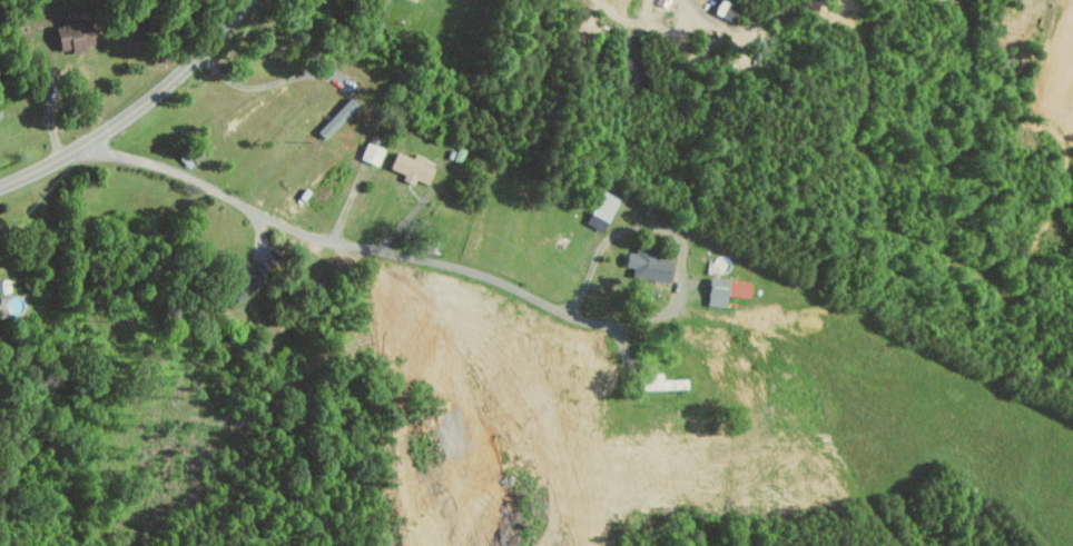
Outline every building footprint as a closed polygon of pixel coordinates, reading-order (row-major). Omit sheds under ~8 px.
[(85,21),(72,23),(71,17),(59,20),(60,25),(51,28),(56,52),(68,49),(69,54),(82,51),(81,46),(90,44),(85,21)] [(356,105),(348,97),(317,130),(325,138),(356,105)] [(384,149),(364,143),(358,160),(379,166),(384,149)] [(411,184),(412,179),(426,183),(432,166),(421,163),(423,157),(412,153),(411,157),(394,152),(389,169),(403,174),(400,181),(411,184)] [(602,232),(618,198),(600,190),(584,223),(602,232)] [(655,259),(656,249),(634,246),(630,276),(669,282),(672,261),(655,259)] [(706,305),(724,306),(725,296),(747,297),(747,281),(707,279),(706,305)] [(662,380),(662,373),(641,374),(641,390),(687,389),(687,379),(662,380)]
